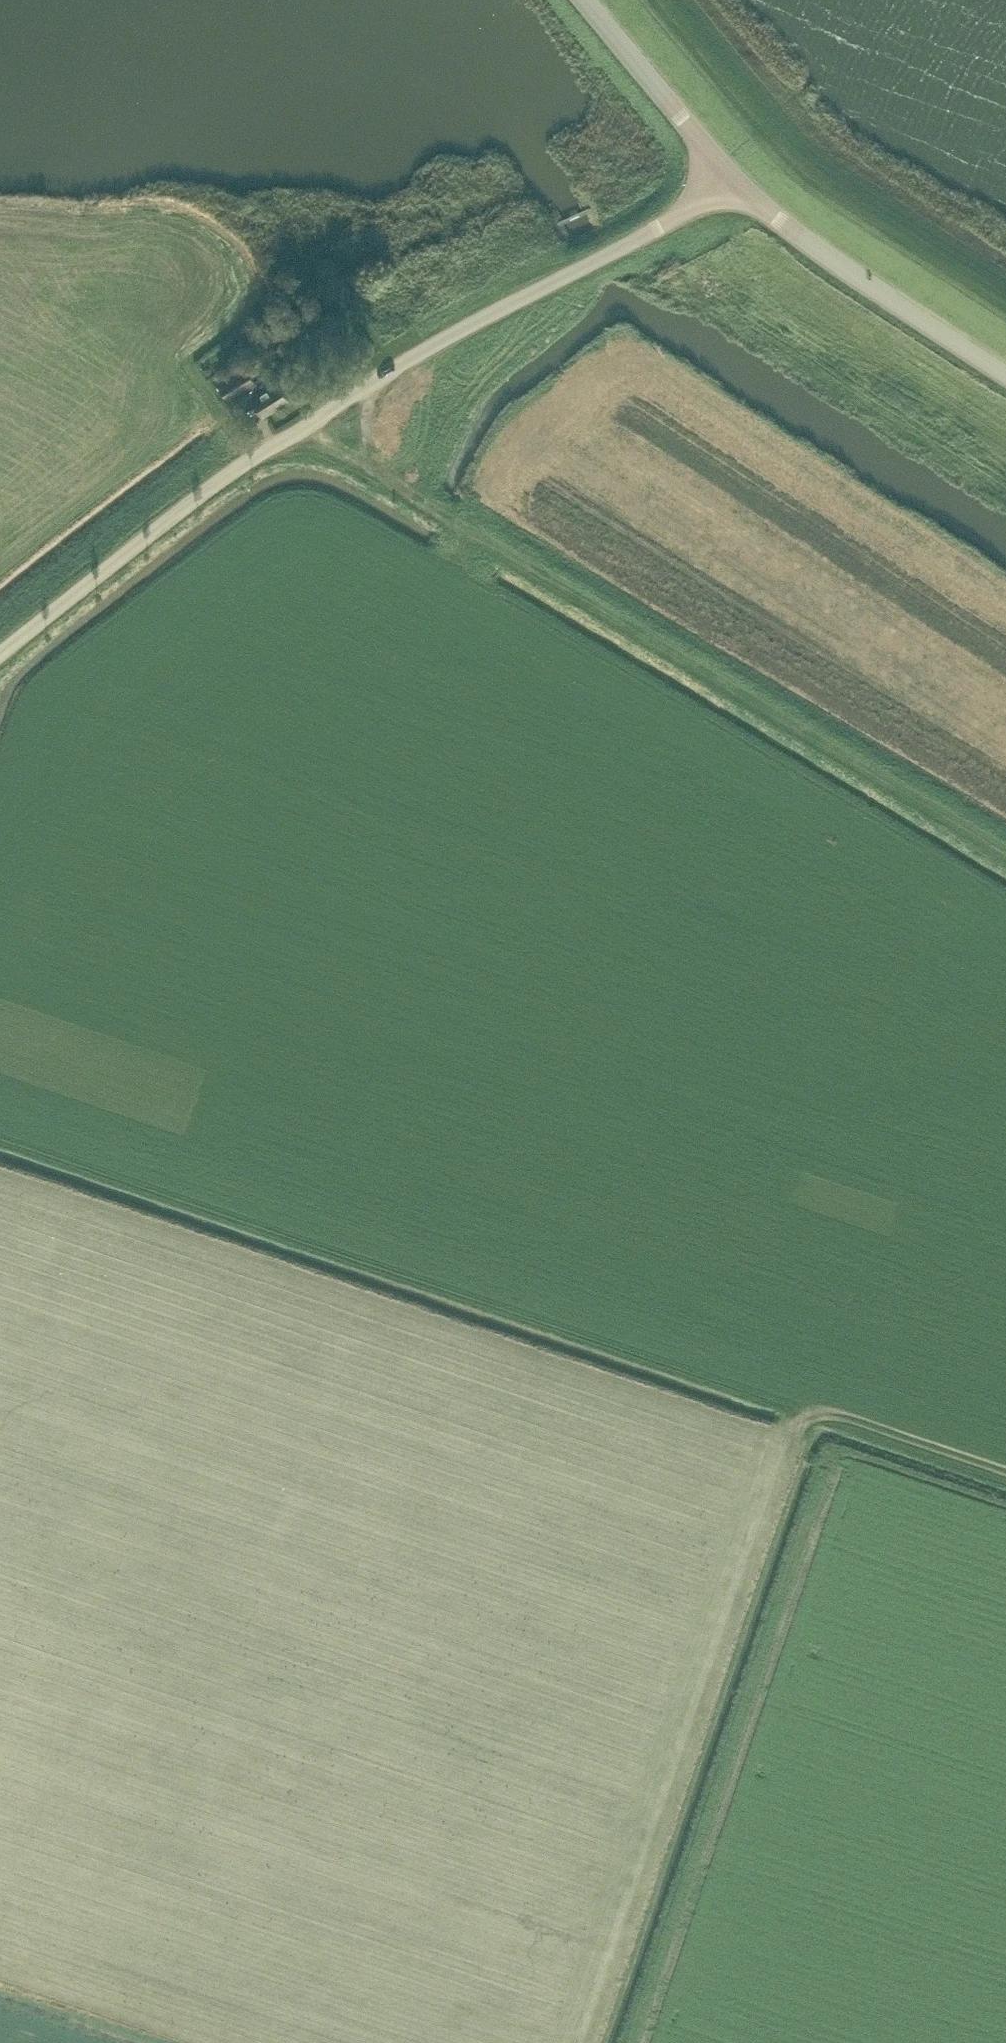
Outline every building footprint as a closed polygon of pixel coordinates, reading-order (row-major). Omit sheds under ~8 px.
[(289,398),(272,372),(258,381),(246,363),(219,380),(231,398),(249,387),(265,413),(289,398)]
